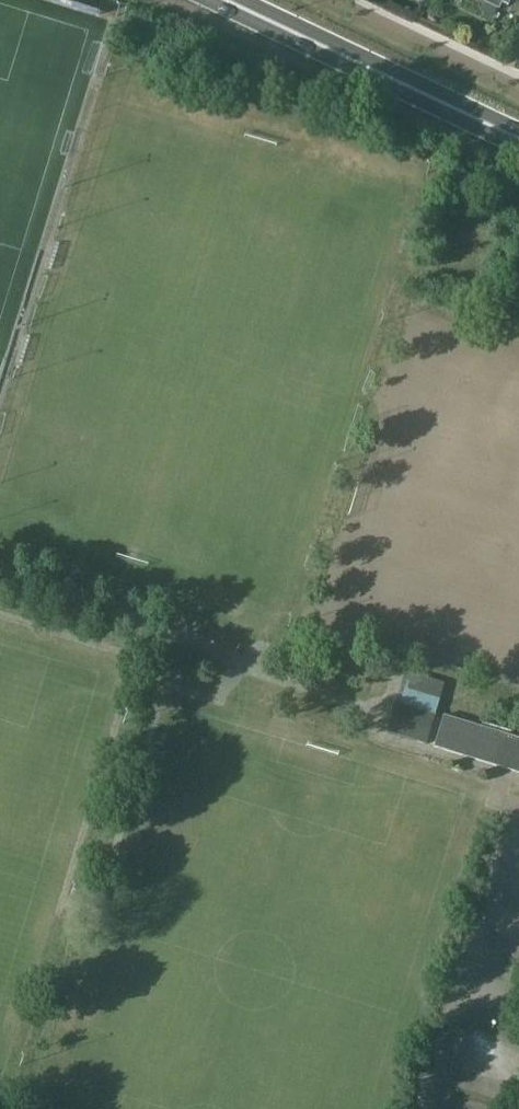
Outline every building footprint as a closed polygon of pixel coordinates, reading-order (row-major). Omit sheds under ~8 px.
[(484,3),(497,9),(499,10),(502,4),(508,7),(511,0),(486,0),(484,3)] [(484,3),(480,13),(493,19),(497,9),(484,3)] [(406,672),(396,703),(435,715),(445,685),(406,672)] [(396,703),(386,732),(425,745),(435,715),(396,703)] [(432,747),(518,773),(518,771),(518,739),(441,715),(432,747)]
